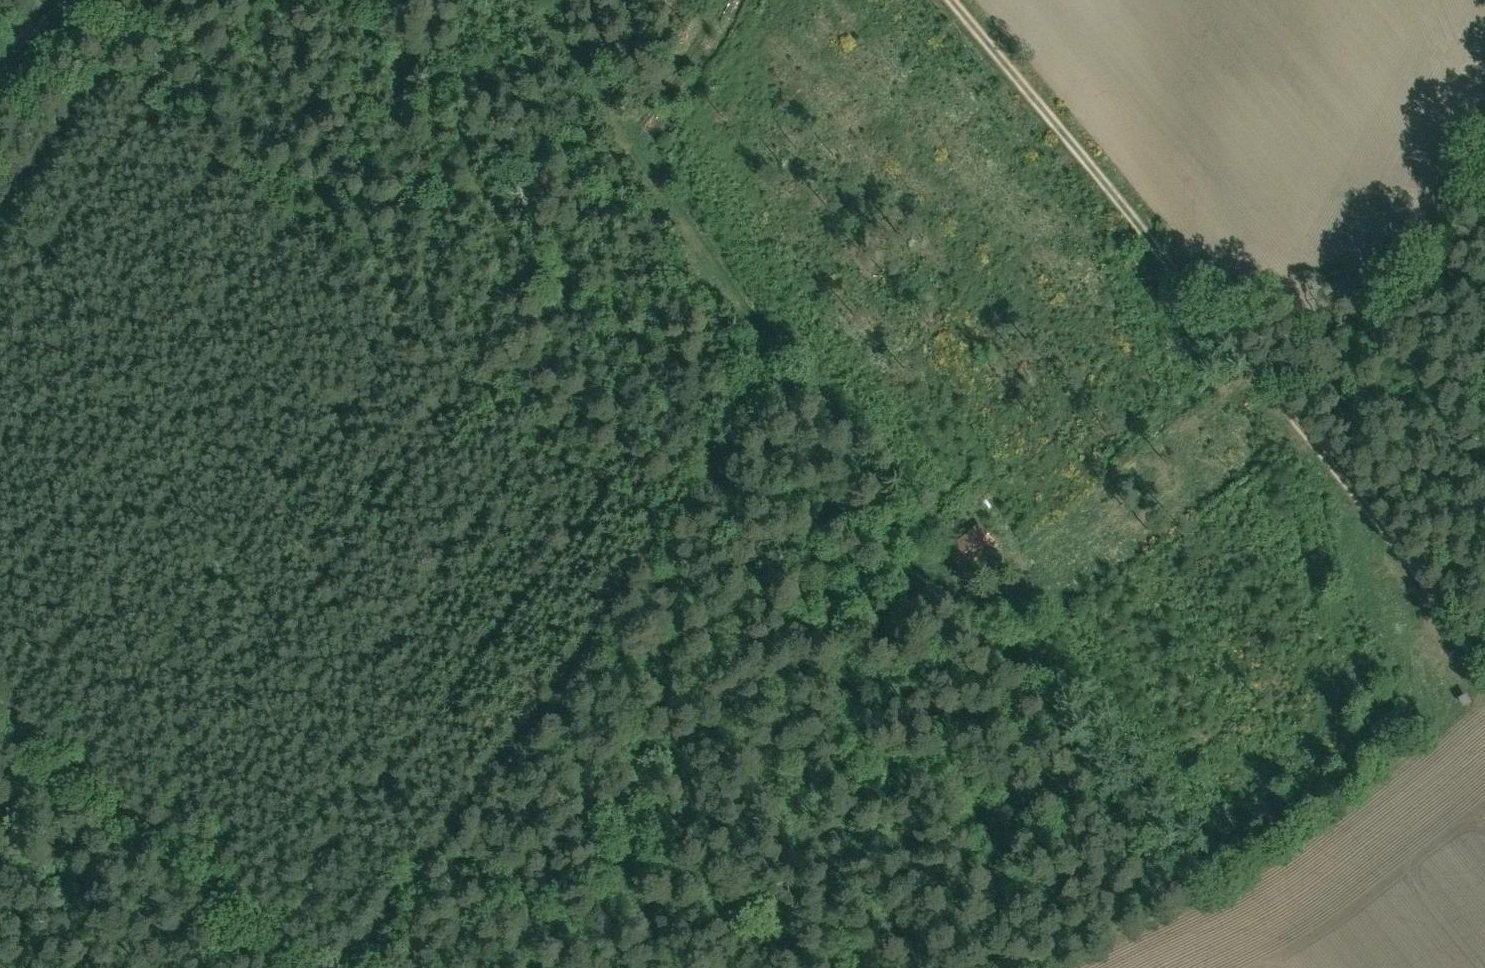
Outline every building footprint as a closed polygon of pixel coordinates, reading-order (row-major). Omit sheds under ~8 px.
[(961,570),(1006,547),(994,523),(949,546),(961,570)]
